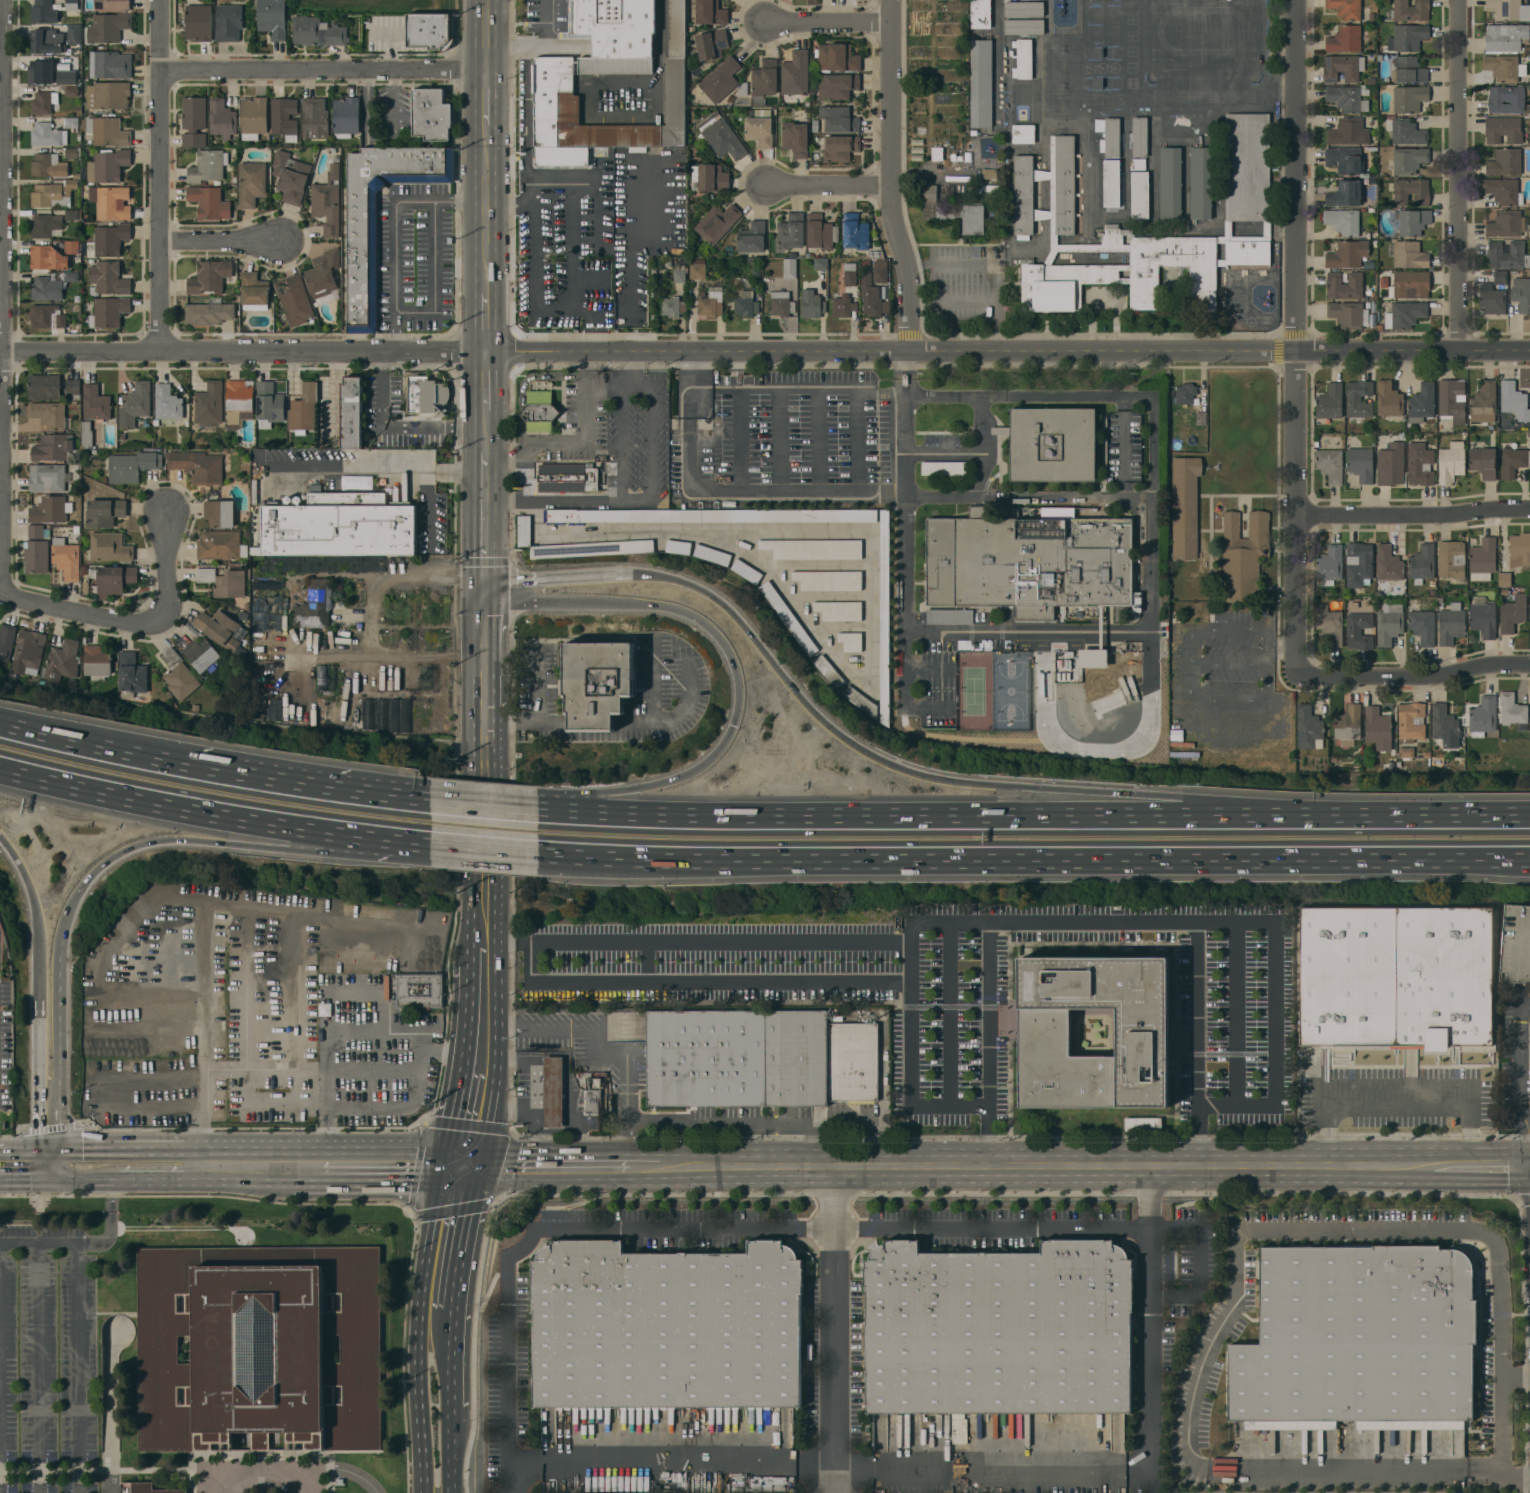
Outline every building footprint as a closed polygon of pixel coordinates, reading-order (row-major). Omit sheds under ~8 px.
[(34,6),(34,0),(51,0),(51,10),(57,10),(57,21),(31,21),(31,6),(34,6)] [(65,10),(66,0),(78,0),(78,10),(65,10)] [(94,10),(94,0),(130,0),(130,11),(94,10)] [(254,9),(254,0),(286,0),(287,41),(271,41),(271,31),(258,31),(258,9),(254,9)] [(669,57),(669,0),(685,0),(685,147),(646,147),(646,152),(628,152),(628,147),(533,147),(534,56),(535,56),(568,57),(574,57),(574,95),(580,95),(580,125),(666,125),(666,57),(669,57)] [(572,34),(572,0),(578,0),(655,0),(655,33),(652,33),(652,74),(578,74),(578,57),(592,57),(592,39),(592,34),(573,34),(572,34)] [(695,23),(696,0),(719,0),(719,9),(728,9),(728,25),(725,25),(725,24),(710,24),(710,23),(695,23)] [(966,27),(967,0),(991,0),(990,28),(966,27)] [(1003,2),(1003,0),(1009,0),(1009,2),(1044,1),(1044,16),(1004,16),(1004,2),(1003,2)] [(1325,8),(1325,0),(1361,0),(1361,20),(1343,20),(1343,19),(1341,19),(1341,16),(1337,16),(1337,8),(1325,8)] [(1394,8),(1394,0),(1408,0),(1408,6),(1415,6),(1415,0),(1429,0),(1429,12),(1428,12),(1429,20),(1394,20),(1394,19),(1388,19),(1387,9),(1394,8)] [(1521,5),(1529,5),(1529,20),(1517,20),(1517,21),(1507,21),(1507,20),(1495,20),(1495,8),(1485,8),(1485,0),(1521,0),(1521,5)] [(212,5),(212,42),(198,42),(198,41),(193,41),(193,39),(186,39),(186,5),(212,5)] [(243,5),(243,29),(240,29),(240,41),(216,41),(216,28),(216,5),(243,5)] [(117,14),(117,13),(132,13),(132,29),(120,29),(120,42),(87,42),(87,26),(93,26),(93,14),(117,14)] [(450,14),(450,38),(454,38),(454,41),(452,44),(450,47),(447,50),(444,51),(440,52),(440,50),(429,50),(429,47),(407,47),(407,13),(450,14)] [(308,15),(308,17),(320,17),(320,22),(334,22),(334,27),(347,27),(347,45),(301,45),(301,43),(293,43),(293,15),(308,15)] [(360,15),(360,38),(352,38),(352,15),(360,15)] [(1044,19),(1044,34),(1004,34),(1004,19),(1044,19)] [(81,24),(81,44),(68,44),(67,24),(81,24)] [(1529,24),(1529,39),(1529,43),(1523,43),(1523,42),(1520,42),(1520,50),(1524,50),(1524,53),(1517,54),(1517,52),(1486,53),(1485,32),(1486,32),(1486,26),(1518,25),(1518,24),(1522,24),(1522,25),(1529,25),(1529,24)] [(1361,51),(1362,51),(1362,53),(1358,53),(1358,51),(1325,51),(1325,37),(1335,37),(1335,25),(1361,25),(1361,51)] [(1429,25),(1429,38),(1427,38),(1427,40),(1419,40),(1419,43),(1419,51),(1394,51),(1394,50),(1388,50),(1388,51),(1382,51),(1382,45),(1388,45),(1388,37),(1394,37),(1394,25),(1429,25)] [(730,47),(721,49),(723,56),(700,61),(695,35),(726,28),(730,47)] [(32,53),(32,29),(56,29),(56,33),(62,33),(62,45),(65,45),(65,51),(63,51),(63,53),(32,53)] [(535,56),(535,52),(542,52),(542,51),(546,51),(546,52),(563,52),(573,34),(592,34),(592,39),(578,39),(568,57),(535,56)] [(992,127),(971,127),(971,39),(992,39),(992,127)] [(1017,39),(1032,39),(1032,79),(1017,79),(1017,77),(1012,77),(1012,71),(1017,71),(1017,48),(1012,48),(1012,41),(1017,41),(1017,39)] [(851,43),(851,55),(860,55),(861,71),(857,71),(857,70),(846,70),(846,71),(843,71),(843,70),(829,70),(829,69),(818,69),(818,57),(815,57),(815,49),(818,49),(818,44),(851,43)] [(808,49),(808,95),(781,94),(781,65),(781,61),(792,62),(792,49),(808,49)] [(119,51),(119,54),(132,54),(132,77),(90,77),(90,52),(119,51)] [(742,66),(732,75),(739,83),(737,85),(715,104),(697,84),(729,57),(731,54),(742,66)] [(1493,55),(1493,57),(1496,57),(1496,55),(1518,55),(1518,64),(1526,64),(1526,76),(1518,76),(1518,82),(1495,82),(1495,76),(1492,76),(1492,70),(1482,70),(1482,55),(1493,55)] [(1358,56),(1364,56),(1365,71),(1359,71),(1359,82),(1345,82),(1345,70),(1337,70),(1337,82),(1323,82),(1323,66),(1324,66),(1324,56),(1358,56)] [(1417,56),(1417,62),(1420,62),(1420,68),(1428,68),(1428,82),(1396,82),(1396,81),(1392,81),(1392,70),(1396,70),(1396,56),(1417,56)] [(777,58),(777,68),(778,68),(777,94),(772,94),(772,96),(751,96),(751,68),(762,68),(762,58),(777,58)] [(35,60),(53,60),(53,83),(28,83),(28,72),(28,65),(31,65),(31,60),(35,60)] [(76,70),(76,84),(57,84),(57,70),(76,70)] [(860,74),(860,89),(850,89),(850,99),(819,99),(819,87),(819,74),(860,74)] [(130,82),(130,96),(130,102),(128,102),(128,108),(87,108),(87,85),(94,85),(94,82),(130,82)] [(748,82),(748,96),(735,96),(743,82),(748,82)] [(927,94),(912,95),(912,86),(927,85),(927,94)] [(1429,86),(1429,101),(1420,101),(1420,113),(1394,113),(1394,87),(1429,86)] [(1361,100),(1368,100),(1368,111),(1361,111),(1361,113),(1344,113),(1344,107),(1337,107),(1337,100),(1334,100),(1334,102),(1330,102),(1330,101),(1325,101),(1325,87),(1361,87),(1361,88),(1369,88),(1369,95),(1361,95),(1361,100)] [(1526,108),(1529,108),(1529,115),(1524,115),(1524,113),(1488,113),(1488,97),(1489,97),(1489,87),(1524,87),(1524,110),(1526,110),(1526,108)] [(443,88),(443,104),(451,103),(451,127),(448,127),(448,129),(449,129),(449,140),(425,140),(425,136),(413,136),(413,89),(443,88)] [(52,115),(31,114),(31,101),(31,99),(35,99),(35,92),(37,92),(37,91),(51,91),(51,92),(59,93),(59,104),(52,103),(52,115)] [(206,97),(206,128),(197,129),(197,133),(206,133),(206,147),(182,147),(182,133),(189,133),(189,129),(182,129),(182,97),(206,97)] [(225,97),(225,107),(231,107),(231,111),(237,111),(237,134),(230,134),(230,139),(222,139),(222,134),(210,134),(210,97),(225,97)] [(253,98),(253,97),(267,97),(267,133),(258,133),(258,140),(242,140),(242,133),(241,133),(241,98),(253,98)] [(345,98),(345,97),(359,97),(359,133),(351,133),(351,138),(334,138),(334,133),(333,133),(333,98),(345,98)] [(291,98),(291,99),(298,99),(298,114),(289,114),(289,119),(297,119),(298,135),(297,135),(297,142),(285,142),(285,134),(271,134),(271,98),(291,98)] [(325,98),(325,111),(328,111),(328,138),(302,138),(302,98),(325,98)] [(849,106),(849,117),(860,117),(860,132),(825,132),(825,119),(819,119),(819,107),(849,106)] [(771,109),(771,117),(772,117),(771,133),(773,133),(772,149),(758,149),(758,140),(745,140),(745,117),(748,117),(748,109),(771,109)] [(1225,221),(1225,113),(1270,113),(1269,221),(1263,221),(1231,221),(1225,221)] [(748,152),(736,161),(728,151),(719,158),(705,138),(701,141),(697,136),(701,133),(700,132),(701,131),(698,127),(713,116),(714,117),(719,114),(721,117),(722,116),(748,152)] [(93,118),(93,117),(120,117),(120,130),(132,131),(132,146),(93,145),(93,134),(86,134),(86,130),(81,130),(81,119),(86,119),(86,118),(93,118)] [(1147,117),(1147,157),(1133,157),(1133,117),(1147,117)] [(1327,144),(1327,130),(1337,130),(1337,123),(1340,123),(1340,117),(1362,117),(1362,128),(1369,128),(1369,144),(1327,144)] [(1409,117),(1409,122),(1416,122),(1416,130),(1427,130),(1427,135),(1428,135),(1428,140),(1427,140),(1427,144),(1392,143),(1392,129),(1386,129),(1386,119),(1392,119),(1392,117),(1409,117)] [(1520,117),(1520,131),(1522,131),(1522,144),(1506,144),(1506,135),(1500,135),(1500,144),(1486,143),(1486,136),(1485,136),(1485,117),(1520,117)] [(1095,132),(1095,119),(1105,119),(1105,118),(1120,118),(1120,158),(1105,158),(1105,152),(1100,152),(1100,139),(1105,139),(1105,132),(1095,132)] [(795,121),(795,123),(807,123),(807,149),(808,149),(808,159),(793,159),(792,148),(782,148),(782,121),(795,121)] [(52,122),(52,129),(62,129),(62,130),(68,130),(67,145),(62,144),(62,146),(31,145),(31,129),(34,129),(34,122),(37,122),(52,122)] [(1035,125),(1035,143),(1012,143),(1012,125),(1035,125)] [(1050,135),(1055,135),(1055,234),(1057,234),(1057,244),(1102,244),(1123,244),(1130,244),(1130,251),(1058,251),(1050,265),(1043,265),(1043,264),(1050,250),(1050,219),(1033,221),(1033,209),(1050,211),(1050,179),(1033,181),(1033,169),(1050,172),(1050,135)] [(1055,234),(1055,135),(1075,135),(1074,234),(1057,234),(1055,234)] [(860,136),(860,151),(850,151),(850,155),(850,161),(823,161),(823,150),(825,150),(825,136),(860,136)] [(386,182),(386,183),(387,184),(378,193),(377,194),(377,333),(348,333),(347,153),(361,153),(361,147),(454,147),(454,182),(386,182)] [(943,147),(943,160),(932,160),(931,147),(943,147)] [(1181,219),(1160,219),(1160,147),(1181,147),(1181,219)] [(1211,147),(1211,219),(1190,219),(1190,147),(1211,147)] [(1361,148),(1361,172),(1368,172),(1368,177),(1360,177),(1360,175),(1343,175),(1343,174),(1341,174),(1341,170),(1337,170),(1337,162),(1325,162),(1325,148),(1361,148)] [(1429,148),(1429,162),(1419,162),(1419,169),(1416,169),(1416,175),(1394,175),(1394,148),(1429,148)] [(1521,175),(1485,175),(1485,160),(1495,160),(1495,148),(1521,148),(1521,175)] [(131,166),(120,166),(120,168),(121,168),(121,171),(120,171),(120,182),(94,182),(94,185),(87,185),(87,182),(87,162),(94,162),(94,153),(100,153),(100,149),(112,149),(112,152),(117,152),(117,149),(131,149),(131,166)] [(201,149),(201,150),(223,150),(223,152),(228,152),(228,165),(223,165),(223,180),(201,180),(201,183),(187,183),(187,167),(197,167),(197,164),(197,149),(201,149)] [(291,153),(289,158),(312,165),(301,202),(302,203),(301,207),(281,200),(284,191),(275,189),(279,176),(272,174),(274,167),(272,166),(276,153),(276,152),(276,150),(277,151),(278,149),(291,153)] [(52,153),(52,175),(31,175),(31,161),(35,161),(35,153),(52,153)] [(1033,234),(1014,234),(1014,155),(1033,155),(1033,169),(1033,181),(1033,209),(1033,221),(1033,234)] [(1146,158),(1146,170),(1132,170),(1132,158),(1146,158)] [(1120,159),(1120,207),(1103,207),(1103,159),(1120,159)] [(266,163),(266,192),(267,192),(267,196),(256,196),(255,209),(237,209),(237,204),(239,204),(239,163),(266,163)] [(339,163),(339,180),(331,180),(331,184),(339,184),(339,237),(327,237),(327,239),(323,239),(323,222),(326,222),(326,215),(311,215),(311,183),(315,183),(315,184),(328,184),(328,171),(330,171),(330,163),(339,163)] [(691,165),(699,165),(699,163),(722,164),(721,172),(729,172),(729,191),(698,191),(698,189),(691,189),(691,165)] [(996,168),(997,179),(982,179),(981,169),(996,168)] [(1149,171),(1149,219),(1131,219),(1131,171),(1149,171)] [(1360,204),(1326,206),(1325,192),(1337,192),(1337,190),(1339,190),(1338,180),(1340,180),(1359,179),(1360,204)] [(1394,179),(1416,179),(1428,179),(1428,187),(1429,187),(1429,205),(1415,205),(1415,193),(1408,193),(1408,206),(1394,206),(1394,179)] [(1518,179),(1518,193),(1523,193),(1523,205),(1518,205),(1518,206),(1498,206),(1498,201),(1494,201),(1494,193),(1482,193),(1482,179),(1518,179)] [(51,184),(56,184),(56,185),(62,185),(62,196),(71,196),(71,207),(51,207),(51,206),(31,207),(31,192),(35,192),(35,184),(51,184)] [(937,185),(937,203),(981,202),(981,204),(984,204),(984,234),(963,235),(963,219),(923,220),(923,185),(937,185)] [(999,185),(999,197),(981,197),(981,185),(999,185)] [(201,186),(201,187),(221,187),(221,201),(231,201),(231,219),(202,219),(202,220),(198,220),(198,206),(199,206),(199,201),(187,201),(187,186),(201,186)] [(130,187),(130,200),(124,200),(124,205),(131,205),(131,220),(97,219),(97,202),(89,202),(89,187),(130,187)] [(713,246),(694,228),(714,205),(723,212),(732,203),(743,213),(713,246)] [(1359,210),(1359,236),(1341,236),(1341,231),(1335,231),(1335,224),(1323,224),(1323,219),(1322,219),(1322,215),(1323,215),(1323,210),(1359,210)] [(1400,210),(1432,210),(1432,224),(1424,224),(1424,229),(1421,229),(1421,236),(1400,236),(1400,220),(1393,220),(1393,212),(1400,212),(1400,210)] [(1521,210),(1521,217),(1527,217),(1527,232),(1521,232),(1521,237),(1485,237),(1485,222),(1495,222),(1495,216),(1499,216),(1499,210),(1521,210)] [(803,212),(803,247),(790,247),(790,249),(778,249),(778,229),(777,229),(777,222),(788,222),(788,212),(803,212)] [(823,212),(823,223),(833,223),(833,226),(838,226),(838,242),(833,242),(833,249),(820,249),(820,247),(808,247),(807,213),(823,212)] [(859,212),(859,222),(869,222),(869,249),(857,250),(857,247),(844,247),(843,212),(859,212)] [(52,214),(52,215),(63,215),(63,229),(52,229),(51,238),(31,238),(31,222),(35,222),(35,214),(52,214)] [(765,220),(765,235),(764,235),(764,252),(737,252),(737,230),(750,230),(750,220),(765,220)] [(1231,237),(1263,236),(1263,221),(1269,221),(1270,241),(1225,241),(1225,243),(1217,243),(1217,237),(1225,237),(1225,221),(1231,221),(1231,237)] [(117,227),(117,223),(131,223),(131,240),(120,240),(120,256),(87,256),(87,242),(95,242),(95,227),(117,227)] [(1102,244),(1102,234),(1098,234),(1098,232),(1105,232),(1105,228),(1120,228),(1120,234),(1123,234),(1123,244),(1102,244)] [(1130,251),(1130,244),(1130,236),(1217,237),(1217,243),(1216,260),(1216,267),(1216,313),(1189,313),(1189,266),(1159,265),(1158,309),(1130,309),(1130,283),(1130,278),(1130,270),(1130,265),(1130,251)] [(79,241),(79,253),(65,253),(65,240),(79,241)] [(1225,241),(1270,241),(1270,264),(1226,265),(1225,265),(1225,260),(1225,243),(1225,241)] [(1368,241),(1369,256),(1361,256),(1361,267),(1325,267),(1325,253),(1334,253),(1334,241),(1338,241),(1368,241)] [(1394,241),(1419,241),(1419,252),(1427,252),(1427,254),(1429,254),(1429,267),(1393,267),(1394,255),(1387,255),(1387,243),(1394,243),(1394,241)] [(1524,255),(1529,255),(1529,267),(1489,267),(1489,257),(1488,257),(1488,241),(1502,241),(1502,253),(1509,253),(1509,241),(1524,241),(1524,255)] [(31,268),(31,260),(31,254),(31,245),(32,245),(50,245),(54,246),(64,256),(69,255),(69,259),(70,260),(70,264),(69,266),(69,269),(31,268)] [(331,291),(331,293),(313,300),(303,272),(314,268),(311,259),(324,254),(323,251),(339,246),(339,268),(330,271),(335,284),(336,284),(338,288),(331,291)] [(1119,283),(1081,284),(1081,310),(1021,310),(1021,262),(1020,262),(1020,259),(1030,259),(1030,258),(1034,258),(1034,264),(1043,264),(1043,265),(1050,265),(1119,265),(1119,270),(1119,278),(1119,283)] [(706,278),(689,278),(690,259),(703,259),(703,261),(704,261),(704,264),(706,264),(706,278)] [(796,259),(796,278),(784,278),(783,259),(796,259)] [(828,259),(827,270),(814,270),(814,259),(828,259)] [(116,261),(116,260),(119,260),(120,275),(119,275),(119,279),(131,279),(131,294),(117,294),(117,293),(98,293),(98,296),(90,296),(90,287),(96,287),(96,283),(89,283),(89,266),(97,266),(97,261),(116,261)] [(201,260),(201,261),(222,261),(222,260),(232,260),(232,277),(223,277),(223,290),(222,290),(222,294),(214,294),(214,290),(201,290),(201,294),(187,294),(187,277),(197,277),(197,260),(201,260)] [(887,260),(887,282),(874,283),(873,260),(887,260)] [(1364,262),(1364,261),(1367,261),(1368,260),(1373,260),(1374,262),(1374,265),(1375,265),(1375,269),(1363,269),(1363,262),(1364,262)] [(749,272),(749,267),(752,267),(751,263),(760,263),(760,276),(752,276),(752,272),(749,272)] [(779,263),(779,276),(771,276),(771,263),(779,263)] [(856,263),(856,270),(856,286),(844,286),(844,271),(844,263),(856,263)] [(685,282),(674,282),(673,269),(677,269),(677,265),(685,265),(685,266),(688,266),(688,273),(685,273),(685,282)] [(1507,271),(1507,284),(1494,284),(1493,270),(1507,271)] [(257,271),(257,280),(269,281),(269,286),(270,286),(270,291),(269,291),(269,305),(267,305),(267,310),(243,310),(244,304),(242,304),(242,290),(240,290),(240,286),(241,286),(242,275),(240,275),(240,271),(257,271)] [(1362,271),(1363,298),(1328,299),(1327,272),(1340,272),(1341,284),(1348,284),(1348,272),(1362,271)] [(861,299),(861,272),(872,273),(872,286),(879,286),(879,297),(881,297),(881,301),(890,301),(890,313),(881,313),(881,317),(870,317),(870,315),(863,315),(863,299),(861,299)] [(1429,291),(1428,291),(1428,298),(1388,298),(1388,285),(1394,285),(1394,272),(1429,272),(1429,291)] [(300,273),(315,316),(307,319),(308,322),(290,328),(280,297),(278,298),(273,282),(300,273)] [(51,276),(52,280),(62,280),(62,300),(31,300),(31,283),(34,283),(34,277),(38,277),(38,276),(51,276)] [(1388,287),(1380,287),(1380,277),(1388,277),(1388,287)] [(1512,278),(1529,278),(1529,313),(1518,313),(1518,305),(1519,305),(1519,301),(1510,301),(1510,288),(1512,288),(1512,278)] [(1479,290),(1480,290),(1480,283),(1492,283),(1492,290),(1505,290),(1505,311),(1505,314),(1484,314),(1484,307),(1479,307),(1479,290)] [(722,286),(722,315),(716,315),(716,317),(707,317),(707,319),(699,319),(699,315),(698,315),(698,297),(708,297),(708,286),(722,286)] [(814,289),(814,294),(819,294),(819,297),(821,297),(821,301),(826,301),(826,312),(821,312),(821,317),(805,317),(803,316),(801,315),(801,297),(802,297),(802,289),(814,289)] [(753,290),(753,301),(759,301),(759,313),(753,313),(753,317),(741,317),(741,315),(735,315),(735,298),(741,298),(741,290),(753,290)] [(842,291),(842,294),(848,294),(849,294),(849,297),(848,297),(848,298),(850,298),(850,303),(857,303),(857,313),(850,313),(850,317),(841,317),(841,315),(832,315),(832,298),(833,298),(833,291),(842,291)] [(786,292),(786,298),(789,298),(789,301),(795,301),(795,312),(789,312),(789,317),(778,317),(778,315),(771,315),(771,298),(771,292),(786,292)] [(673,297),(673,296),(679,296),(679,297),(679,301),(686,301),(686,313),(679,313),(679,317),(668,317),(668,315),(661,315),(661,297),(673,297)] [(119,298),(119,297),(131,297),(131,312),(120,312),(120,327),(89,327),(89,315),(94,315),(94,298),(119,298)] [(1338,302),(1338,303),(1340,303),(1362,303),(1362,309),(1368,309),(1368,325),(1362,325),(1362,329),(1340,329),(1340,323),(1337,323),(1337,317),(1327,317),(1326,303),(1338,302)] [(235,303),(235,319),(222,319),(222,323),(211,323),(212,325),(194,325),(194,323),(186,323),(186,304),(235,303)] [(1392,303),(1428,303),(1428,316),(1416,316),(1416,324),(1411,324),(1411,328),(1409,328),(1409,329),(1384,329),(1384,313),(1392,313),(1392,303)] [(60,304),(60,314),(66,314),(66,328),(31,328),(31,319),(30,318),(30,315),(31,314),(31,304),(60,304)] [(60,375),(60,399),(29,399),(28,375),(60,375)] [(447,383),(448,384),(449,387),(450,395),(449,399),(447,403),(444,403),(442,409),(439,412),(434,415),(430,417),(425,417),(418,417),(418,413),(407,413),(407,390),(408,390),(408,376),(428,375),(429,380),(436,379),(436,383),(447,383)] [(361,376),(361,448),(341,448),(341,383),(344,383),(344,376),(361,376)] [(80,379),(80,399),(72,399),(72,395),(66,395),(66,379),(80,379)] [(1391,380),(1391,390),(1398,390),(1398,393),(1404,393),(1403,418),(1402,420),(1400,421),(1397,422),(1394,421),(1392,420),(1390,420),(1387,420),(1386,419),(1385,415),(1377,415),(1377,393),(1378,393),(1378,391),(1377,391),(1377,379),(1391,380)] [(1438,379),(1457,379),(1457,381),(1464,381),(1465,424),(1452,424),(1452,419),(1440,419),(1440,415),(1439,415),(1438,379)] [(1495,422),(1487,422),(1487,424),(1481,424),(1481,423),(1479,423),(1479,421),(1470,421),(1470,417),(1468,417),(1468,415),(1469,415),(1469,398),(1475,398),(1475,391),(1480,392),(1480,384),(1481,384),(1481,379),(1496,380),(1495,422)] [(150,380),(150,416),(135,416),(135,428),(118,428),(118,407),(122,407),(122,394),(128,394),(128,392),(135,392),(135,380),(150,380)] [(222,380),(222,423),(194,423),(195,392),(207,392),(207,380),(222,380)] [(255,380),(255,386),(253,386),(253,419),(242,419),(243,427),(236,430),(227,430),(227,387),(226,387),(226,380),(255,380)] [(1527,408),(1529,408),(1529,421),(1515,421),(1515,411),(1501,411),(1501,380),(1515,380),(1515,391),(1521,391),(1521,393),(1527,393),(1527,408)] [(274,393),(284,393),(284,421),(271,421),(271,428),(259,428),(259,418),(257,418),(257,381),(273,381),(274,393)] [(317,381),(317,401),(316,401),(316,429),(287,429),(288,410),(290,410),(290,399),(300,399),(300,393),(302,393),(302,381),(317,381)] [(1175,385),(1180,385),(1180,382),(1185,382),(1187,381),(1191,381),(1193,382),(1193,385),(1196,385),(1196,393),(1193,393),(1193,403),(1175,403),(1175,385)] [(1349,422),(1349,416),(1346,416),(1346,382),(1357,382),(1357,381),(1373,381),(1373,395),(1361,395),(1361,402),(1373,402),(1373,417),(1361,417),(1361,422),(1349,422)] [(1423,422),(1408,422),(1408,417),(1408,416),(1408,397),(1412,397),(1412,393),(1420,393),(1420,381),(1434,381),(1434,416),(1433,416),(1433,418),(1426,418),(1426,416),(1423,416),(1423,422)] [(1316,392),(1328,392),(1328,382),(1341,382),(1342,418),(1316,417),(1316,392)] [(98,395),(111,395),(110,419),(103,419),(103,422),(96,422),(96,418),(83,418),(83,383),(98,383),(98,395)] [(171,383),(170,395),(177,395),(177,398),(183,398),(183,418),(176,418),(176,425),(164,425),(164,419),(155,418),(155,383),(171,383)] [(527,390),(552,390),(552,403),(561,413),(552,422),(552,431),(527,431),(527,422),(517,413),(527,403),(527,390)] [(65,402),(65,417),(70,417),(70,430),(46,430),(46,425),(41,425),(40,417),(28,418),(28,402),(65,402)] [(1096,482),(1011,482),(1011,434),(991,434),(991,426),(1010,426),(1010,408),(1096,408),(1096,482)] [(1195,424),(1195,410),(1206,410),(1206,424),(1195,424)] [(93,448),(81,448),(81,421),(91,421),(91,430),(92,430),(93,448)] [(40,460),(40,461),(31,461),(31,447),(33,447),(33,445),(40,445),(40,434),(73,434),(73,450),(69,450),(69,460),(40,460)] [(1404,483),(1396,483),(1396,485),(1377,485),(1377,449),(1390,449),(1390,441),(1404,441),(1404,483)] [(1450,449),(1450,441),(1463,441),(1463,449),(1465,449),(1465,474),(1454,474),(1454,482),(1452,482),(1452,484),(1439,484),(1439,449),(1450,449)] [(1425,442),(1425,449),(1434,449),(1434,464),(1430,464),(1430,471),(1434,471),(1434,485),(1420,485),(1420,484),(1408,484),(1408,442),(1425,442)] [(1529,450),(1529,467),(1519,467),(1519,468),(1515,468),(1515,479),(1501,479),(1501,467),(1502,467),(1502,449),(1503,449),(1503,447),(1511,447),(1511,449),(1529,448),(1529,450)] [(1373,448),(1373,484),(1359,484),(1359,474),(1354,474),(1354,471),(1347,471),(1347,448),(1373,448)] [(1495,448),(1495,481),(1481,481),(1481,473),(1477,473),(1477,469),(1469,469),(1469,448),(1495,448)] [(1342,450),(1342,485),(1328,485),(1328,473),(1320,473),(1320,469),(1317,469),(1317,467),(1316,467),(1316,450),(1342,450)] [(137,455),(137,452),(157,452),(157,453),(162,453),(162,467),(157,468),(145,468),(145,470),(139,470),(139,482),(109,483),(109,455),(137,455)] [(205,452),(205,455),(222,455),(222,485),(193,485),(193,480),(191,480),(191,472),(184,472),(184,469),(167,469),(167,452),(205,452)] [(1202,465),(1201,476),(1197,476),(1198,559),(1174,559),(1173,456),(1184,454),(1195,456),(1201,456),(1202,465)] [(966,460),(966,473),(920,474),(920,460),(966,460)] [(584,463),(593,463),(593,468),(598,468),(598,490),(585,490),(585,492),(539,492),(539,464),(584,463)] [(65,492),(29,492),(29,476),(30,476),(30,465),(43,465),(43,464),(65,464),(65,492)] [(307,505),(307,492),(386,492),(386,505),(416,505),(416,555),(262,555),(262,505),(307,505)] [(65,496),(65,502),(72,502),(72,512),(65,512),(65,515),(66,515),(67,522),(40,522),(40,523),(29,523),(29,507),(38,507),(38,502),(42,502),(42,496),(65,496)] [(127,500),(127,517),(114,517),(114,527),(86,527),(86,511),(88,511),(88,500),(127,500)] [(234,500),(234,527),(209,527),(209,519),(204,519),(204,500),(234,500)] [(1132,592),(1141,592),(1141,612),(1140,612),(1140,618),(1134,618),(1134,612),(1132,612),(1132,606),(1054,606),(1054,620),(1016,620),(1016,605),(926,605),(926,518),(969,518),(969,506),(986,506),(986,518),(1132,518),(1132,592)] [(877,509),(877,522),(702,522),(702,510),(877,509)] [(880,509),(891,509),(891,726),(889,726),(880,721),(880,509)] [(701,510),(702,522),(583,522),(583,525),(547,524),(547,522),(545,522),(545,511),(701,510)] [(1223,511),(1231,510),(1240,511),(1240,538),(1248,538),(1249,512),(1258,510),(1269,512),(1269,557),(1259,557),(1259,601),(1223,601),(1223,511)] [(531,515),(531,546),(530,546),(518,546),(518,515),(531,515)] [(44,525),(44,538),(28,538),(28,525),(44,525)] [(240,531),(240,559),(197,559),(197,539),(202,539),(202,531),(240,531)] [(122,532),(122,545),(134,545),(134,560),(90,560),(90,532),(122,532)] [(1520,533),(1529,533),(1529,565),(1523,565),(1523,566),(1517,566),(1509,569),(1509,535),(1520,535),(1520,533)] [(1481,546),(1481,536),(1496,536),(1495,572),(1490,572),(1490,580),(1470,580),(1470,572),(1469,572),(1469,546),(1481,546)] [(65,537),(65,539),(68,539),(68,544),(79,544),(79,581),(65,581),(65,576),(63,576),(63,571),(64,571),(64,569),(57,569),(57,563),(52,563),(52,544),(53,544),(53,537),(65,537)] [(530,558),(530,546),(531,546),(653,539),(654,551),(530,558)] [(691,542),(690,555),(665,551),(667,539),(691,542)] [(49,572),(24,572),(24,540),(49,540),(49,572)] [(862,540),(862,559),(773,559),(773,550),(757,550),(757,540),(862,540)] [(1438,541),(1462,541),(1464,543),(1465,543),(1465,579),(1453,579),(1453,577),(1439,577),(1438,541)] [(732,555),(728,567),(693,555),(696,543),(732,555)] [(1373,578),(1370,578),(1370,584),(1363,585),(1363,586),(1363,587),(1347,588),(1346,543),(1365,543),(1365,544),(1372,544),(1373,578)] [(1408,556),(1414,556),(1414,553),(1421,553),(1421,543),(1434,543),(1434,554),(1433,554),(1433,556),(1434,556),(1434,578),(1422,578),(1422,585),(1414,585),(1414,578),(1408,578),(1408,556)] [(1316,558),(1321,557),(1321,554),(1328,554),(1328,544),(1342,544),(1342,555),(1341,555),(1341,557),(1342,557),(1342,579),(1334,579),(1334,585),(1317,585),(1317,579),(1316,579),(1316,558)] [(1377,544),(1392,544),(1392,555),(1399,555),(1399,560),(1404,560),(1404,580),(1377,580),(1377,544)] [(763,574),(756,585),(730,568),(737,558),(763,574)] [(138,566),(137,583),(123,583),(123,594),(108,594),(107,601),(99,599),(99,594),(98,594),(98,592),(91,593),(91,585),(98,585),(98,566),(138,566)] [(215,568),(215,575),(225,575),(225,570),(245,570),(245,597),(213,597),(213,584),(209,584),(209,582),(197,582),(197,568),(215,568)] [(862,571),(862,590),(800,590),(800,581),(791,581),(791,571),(862,571)] [(1511,572),(1511,586),(1499,586),(1499,572),(1511,572)] [(332,579),(331,608),(329,608),(328,627),(292,627),(293,606),(300,606),(300,603),(308,603),(308,578),(332,579)] [(818,650),(809,657),(758,587),(768,580),(818,650)] [(1526,621),(1520,621),(1520,623),(1514,623),(1514,634),(1500,634),(1500,602),(1515,602),(1515,592),(1526,592),(1526,621)] [(1496,604),(1496,639),(1482,639),(1482,637),(1480,637),(1480,629),(1470,629),(1470,604),(1472,604),(1472,596),(1485,596),(1485,604),(1496,604)] [(861,601),(862,620),(822,621),(822,611),(812,611),(812,602),(861,601)] [(1439,610),(1450,610),(1450,602),(1460,602),(1460,610),(1465,610),(1465,636),(1453,636),(1453,646),(1439,646),(1439,610)] [(1377,611),(1387,611),(1387,603),(1402,603),(1402,611),(1403,611),(1404,633),(1398,633),(1398,637),(1391,637),(1391,647),(1377,647),(1377,611)] [(1342,647),(1331,647),(1331,636),(1321,636),(1321,628),(1316,628),(1316,611),(1318,611),(1318,604),(1328,604),(1328,611),(1342,611),(1342,647)] [(241,625),(233,637),(241,642),(233,653),(222,645),(192,624),(202,610),(212,617),(218,608),(241,625)] [(925,623),(925,608),(972,608),(973,624),(925,623)] [(1434,611),(1434,647),(1420,647),(1420,635),(1413,635),(1413,630),(1409,630),(1408,611),(1434,611)] [(1373,613),(1373,628),(1361,628),(1361,635),(1362,635),(1373,635),(1373,649),(1355,649),(1355,648),(1346,648),(1346,613),(1373,613)] [(9,663),(0,661),(0,628),(1,628),(3,623),(17,627),(9,663)] [(39,670),(25,667),(24,672),(17,671),(15,678),(8,677),(11,663),(12,663),(17,640),(18,640),(21,629),(46,635),(39,670)] [(862,632),(862,651),(843,651),(843,642),(837,642),(837,632),(862,632)] [(79,641),(75,658),(79,659),(78,663),(77,668),(79,668),(76,678),(61,674),(59,682),(40,678),(42,668),(45,669),(50,646),(62,649),(65,637),(79,641)] [(195,639),(198,643),(205,637),(221,656),(201,673),(181,650),(195,639)] [(634,697),(624,697),(624,714),(614,714),(614,725),(614,731),(570,731),(570,726),(570,714),(567,714),(567,697),(565,697),(564,642),(633,642),(634,697)] [(105,644),(105,648),(111,648),(111,674),(108,674),(108,677),(104,677),(104,681),(91,681),(91,675),(85,675),(85,652),(84,652),(84,644),(105,644)] [(201,684),(180,702),(167,686),(169,684),(162,676),(170,669),(168,666),(169,665),(160,655),(172,646),(184,661),(183,661),(201,684)] [(1108,649),(1108,667),(1080,667),(1079,649),(1108,649)] [(136,651),(136,665),(147,665),(147,692),(133,692),(133,698),(121,698),(121,690),(120,690),(120,665),(119,665),(119,651),(136,651)] [(846,682),(837,689),(813,662),(822,654),(846,682)] [(877,706),(877,718),(876,719),(842,694),(849,685),(877,706)] [(1514,692),(1514,704),(1518,704),(1518,705),(1528,705),(1528,722),(1510,723),(1510,725),(1502,725),(1502,723),(1501,723),(1501,705),(1500,705),(1500,692),(1514,692)] [(1469,709),(1475,709),(1475,705),(1481,706),(1481,695),(1496,695),(1496,731),(1484,731),(1484,738),(1472,737),(1472,731),(1469,731),(1469,709)] [(1433,702),(1447,702),(1447,714),(1454,714),(1454,719),(1459,719),(1459,730),(1462,730),(1462,737),(1459,737),(1459,747),(1442,747),(1442,738),(1432,738),(1433,702)] [(1297,703),(1311,703),(1311,715),(1319,715),(1319,720),(1324,720),(1324,739),(1322,739),(1322,748),(1297,749),(1297,703)] [(1410,704),(1410,703),(1425,703),(1425,717),(1424,717),(1424,724),(1425,724),(1425,739),(1414,739),(1414,743),(1399,743),(1399,739),(1399,717),(1399,704),(1410,704)] [(1360,739),(1360,740),(1354,740),(1354,746),(1340,746),(1340,739),(1335,739),(1335,713),(1345,713),(1345,705),(1347,705),(1347,704),(1360,704),(1360,739)] [(1365,741),(1365,705),(1379,705),(1379,715),(1391,715),(1391,741),(1389,741),(1389,747),(1377,747),(1377,741),(1365,741)] [(1414,747),(1414,757),(1399,757),(1399,747),(1414,747)] [(1504,906),(1529,908),(1529,983),(1498,981),(1504,906)] [(1398,1045),(1300,1045),(1300,907),(1398,907),(1398,1045)] [(1493,907),(1492,1045),(1463,1045),(1463,1048),(1460,1049),(1457,1050),(1453,1051),(1450,1051),(1448,1051),(1445,1050),(1442,1050),(1440,1049),(1439,1048),(1439,1045),(1398,1045),(1398,907),(1493,907)] [(1007,963),(1156,962),(1155,1109),(1012,1108),(1012,1010),(1007,1010),(1007,963)] [(445,1003),(399,1003),(399,976),(445,975),(445,1003)] [(650,1011),(650,1107),(832,1106),(832,1102),(881,1101),(880,1023),(832,1023),(832,1010),(650,1011)] [(1416,1049),(1408,1050),(1408,1053),(1405,1054),(1405,1076),(1416,1076),(1416,1049)] [(530,1066),(547,1066),(547,1058),(567,1058),(567,1127),(547,1128),(547,1109),(530,1109),(530,1066)] [(590,1073),(606,1073),(606,1079),(601,1079),(601,1083),(604,1083),(604,1087),(590,1086),(590,1073)] [(600,1090),(600,1113),(586,1113),(586,1090),(600,1090)] [(1161,1117),(1161,1131),(1125,1131),(1125,1118),(1161,1117)] [(795,1451),(545,1451),(545,1412),(537,1412),(537,1260),(546,1260),(546,1246),(556,1246),(556,1241),(627,1241),(627,1253),(750,1253),(750,1238),(783,1238),(783,1247),(797,1247),(797,1256),(809,1256),(809,1278),(804,1278),(804,1416),(795,1416),(795,1451)] [(1126,1451),(876,1451),(876,1412),(868,1412),(868,1260),(876,1260),(876,1246),(886,1246),(886,1240),(923,1240),(923,1252),(1042,1252),(1042,1238),(1114,1238),(1114,1247),(1127,1247),(1127,1256),(1140,1256),(1140,1278),(1135,1278),(1135,1416),(1126,1416),(1126,1451)] [(1475,1422),(1231,1421),(1232,1345),(1265,1345),(1265,1244),(1456,1245),(1476,1267),(1475,1422)] [(380,1246),(381,1450),(306,1450),(306,1443),(287,1443),(287,1432),(269,1432),(269,1451),(251,1451),(251,1432),(232,1432),(233,1443),(214,1443),(214,1451),(139,1451),(137,1247),(380,1246)] [(187,1489),(187,1492),(121,1492),(121,1482),(153,1482),(153,1489),(187,1489)]
